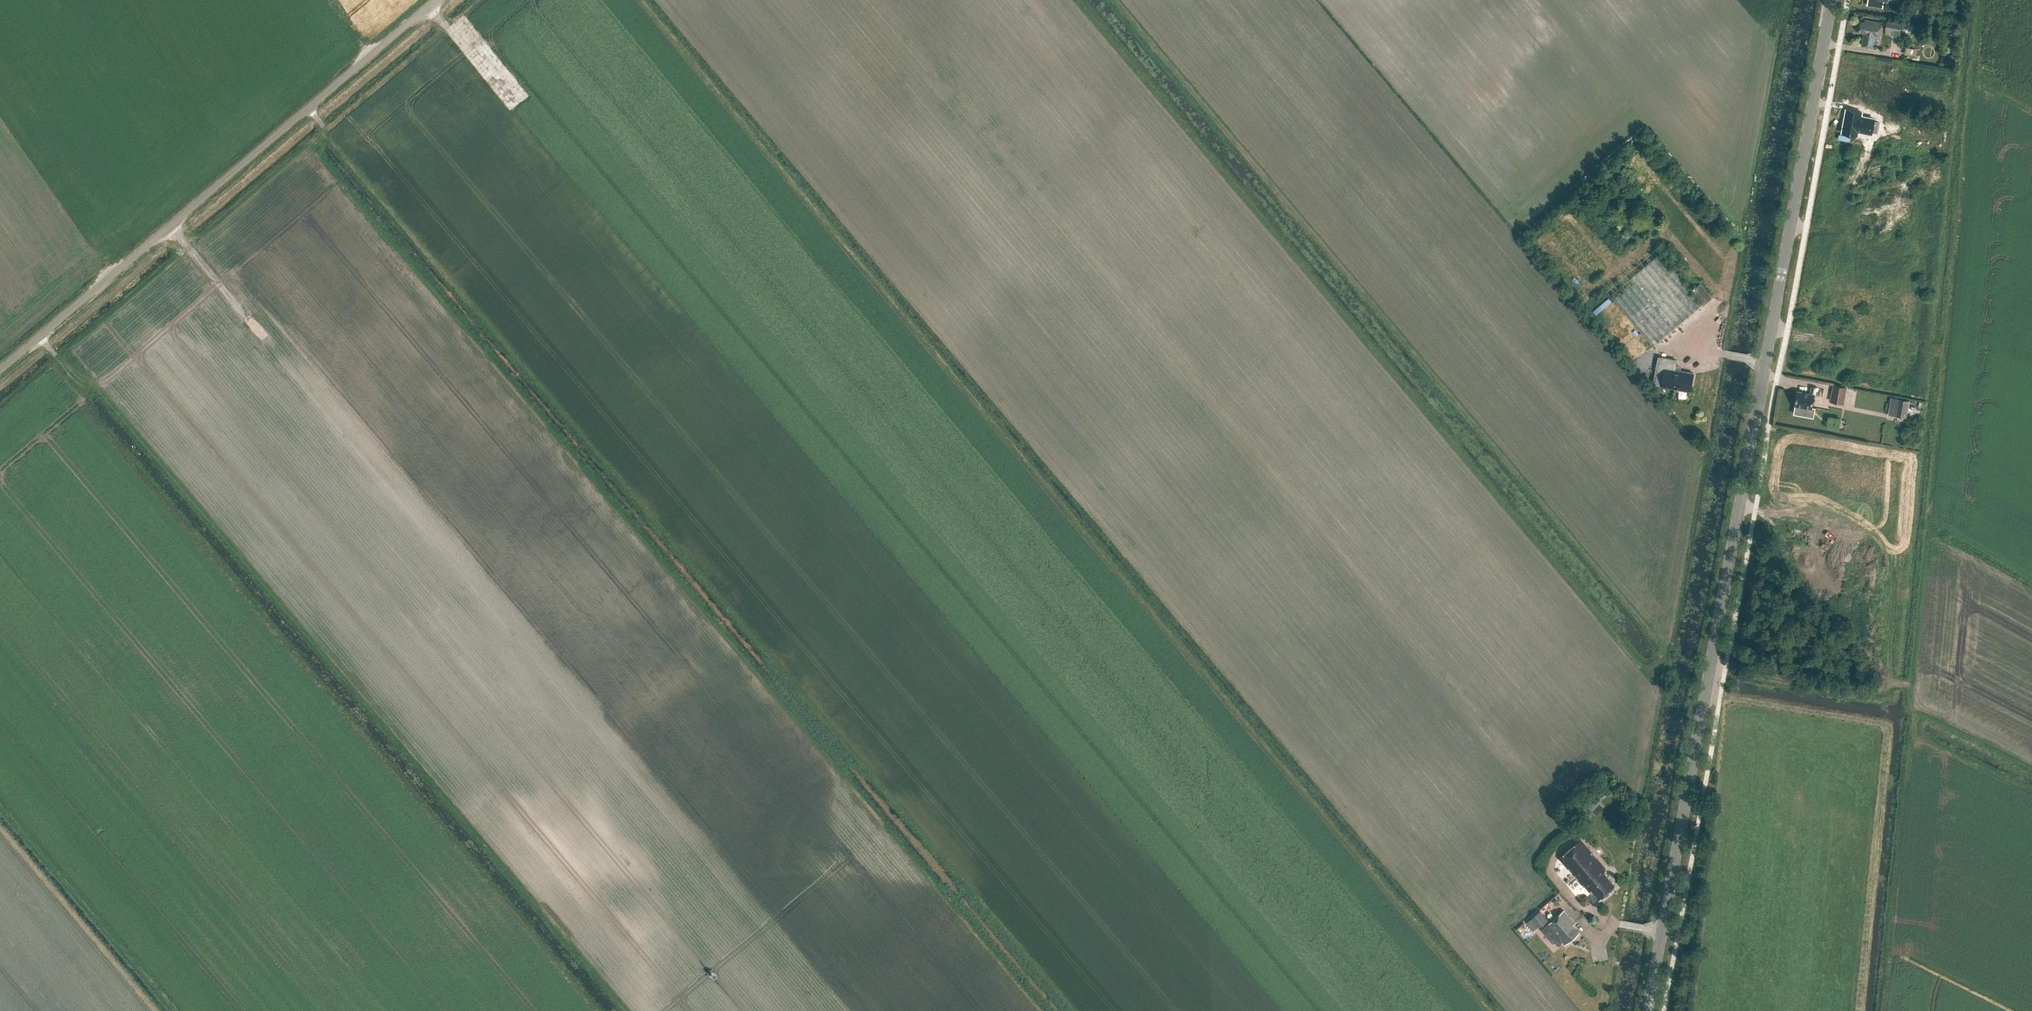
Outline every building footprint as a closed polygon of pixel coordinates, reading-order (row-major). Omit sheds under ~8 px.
[(1861,21),(1859,31),(1864,32),(1862,45),(1872,47),(1874,38),(1879,39),(1882,22),(1865,19),(1864,22),(1861,21)] [(1892,30),(1891,35),(1898,36),(1900,23),(1886,20),(1884,29),(1892,30)] [(1904,23),(1902,32),(1912,33),(1913,31),(1917,32),(1918,25),(1904,23)] [(1877,109),(1863,106),(1862,113),(1845,110),(1841,131),(1855,134),(1858,117),(1875,120),(1877,109)] [(1644,236),(1594,277),(1651,347),(1701,306),(1644,236)] [(1704,289),(1706,287),(1703,282),(1691,291),(1703,305),(1711,297),(1704,289)] [(1659,357),(1653,384),(1676,388),(1676,389),(1678,389),(1678,388),(1690,391),(1693,373),(1675,369),(1676,360),(1659,357)] [(1831,400),(1843,403),(1846,387),(1834,385),(1831,400)] [(1821,391),(1818,390),(1818,388),(1811,386),(1810,393),(1797,391),(1795,405),(1811,408),(1814,394),(1820,395),(1821,391)] [(1900,398),(1897,416),(1907,418),(1910,400),(1900,398)] [(1595,796),(1588,803),(1592,807),(1599,800),(1595,796)] [(1584,886),(1585,885),(1590,891),(1592,889),(1600,898),(1615,885),(1605,873),(1606,868),(1581,839),(1559,857),(1584,886)] [(1564,910),(1547,924),(1565,944),(1579,931),(1573,924),(1575,923),(1564,910)] [(1531,919),(1538,927),(1546,920),(1540,912),(1531,919)]
